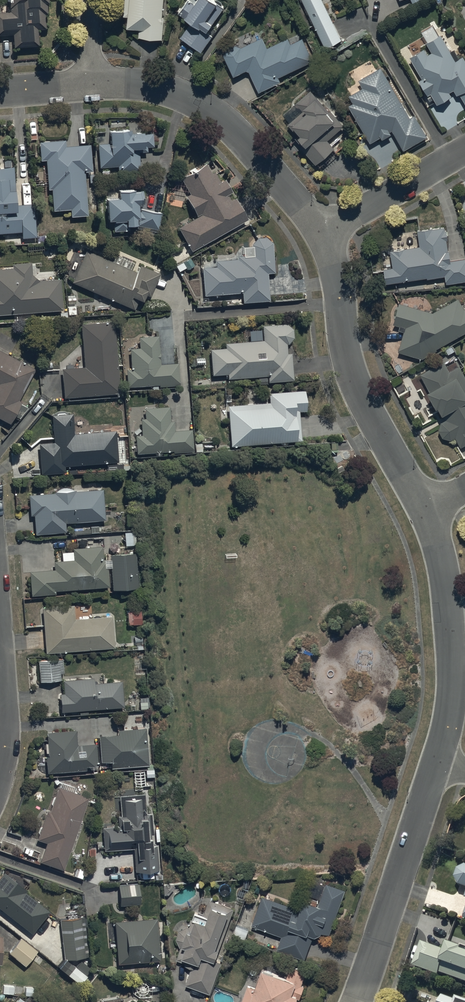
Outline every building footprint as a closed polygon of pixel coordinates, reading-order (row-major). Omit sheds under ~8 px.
[(7,12),(10,12),(10,16),(0,17),(0,38),(13,37),(13,50),(38,49),(37,32),(46,32),(45,7),(47,7),(46,0),(7,0),(7,12)] [(123,19),(128,20),(127,31),(139,33),(139,39),(162,42),(165,19),(160,19),(163,0),(126,0),(123,19)] [(180,40),(201,55),(212,39),(208,36),(225,11),(209,0),(201,0),(196,8),(189,3),(179,17),(185,21),(184,23),(189,27),(180,40)] [(325,51),(341,44),(320,0),(300,0),(325,51)] [(409,53),(422,75),(419,76),(429,92),(432,90),(438,101),(453,92),(451,89),(454,87),(457,92),(459,91),(464,100),(464,56),(463,53),(457,57),(441,31),(427,40),(432,49),(428,51),(424,45),(409,53)] [(262,40),(240,50),(239,49),(238,49),(238,48),(237,48),(236,48),(235,48),(234,48),(234,47),(233,48),(232,48),(231,48),(230,48),(229,49),(228,49),(228,50),(227,50),(226,51),(225,52),(225,53),(224,54),(224,55),(224,56),(224,57),(224,58),(234,79),(246,73),(250,74),(259,94),(280,84),(279,80),(313,64),(302,40),(290,46),(288,41),(267,50),(262,40)] [(381,63),(359,76),(364,84),(349,92),(353,99),(348,102),(370,139),(381,133),(382,134),(394,128),(404,146),(426,133),(413,112),(410,113),(381,63)] [(327,142),(344,128),(331,112),(327,115),(318,105),(320,103),(311,92),(296,105),(303,113),(287,127),(295,136),(293,138),(317,167),(335,152),(327,142)] [(131,122),(109,123),(110,140),(98,140),(99,163),(118,162),(119,169),(140,168),(139,149),(148,148),(147,144),(154,144),(153,132),(144,133),(143,124),(131,125),(131,122)] [(65,137),(40,138),(41,156),(47,156),(48,186),(53,186),(54,208),(71,206),(72,213),(88,211),(84,168),(92,168),(91,141),(65,142),(65,137)] [(178,223),(192,248),(248,216),(236,195),(231,198),(227,191),(232,189),(224,174),(220,177),(215,168),(211,169),(205,159),(179,173),(189,191),(187,192),(198,212),(178,223)] [(0,164),(0,230),(21,229),(22,234),(35,234),(33,200),(15,201),(13,163),(0,164)] [(133,188),(118,188),(118,197),(107,197),(107,218),(113,218),(113,231),(128,231),(128,222),(136,222),(136,216),(141,216),(139,228),(156,230),(158,213),(138,210),(137,202),(140,202),(140,189),(133,190),(133,188)] [(445,286),(464,283),(464,261),(449,263),(446,243),(447,243),(446,233),(444,233),(444,229),(417,233),(419,249),(390,253),(392,270),(384,272),(386,287),(413,283),(444,279),(445,286)] [(203,265),(204,292),(242,290),(243,300),(270,298),(269,271),(275,270),(273,241),(273,240),(272,239),(272,238),(271,237),(270,237),(270,236),(269,236),(269,235),(268,235),(267,234),(266,234),(265,234),(264,233),(263,233),(262,233),(261,233),(260,233),(260,234),(259,234),(258,234),(257,235),(256,235),(255,236),(254,236),(254,237),(253,238),(252,239),(252,240),(252,241),(251,241),(251,242),(243,242),(243,253),(237,253),(237,257),(216,257),(216,265),(203,265)] [(135,268),(86,247),(72,281),(134,306),(140,293),(144,295),(146,292),(150,293),(160,269),(139,260),(135,268)] [(12,265),(0,265),(0,312),(63,306),(60,275),(39,277),(31,270),(31,258),(12,259),(12,265)] [(432,315),(399,305),(393,326),(400,328),(399,333),(404,334),(398,354),(422,360),(437,352),(436,351),(464,335),(464,310),(463,311),(457,301),(432,315)] [(82,321),(84,364),(62,365),(63,394),(119,390),(115,319),(82,321)] [(228,371),(228,376),(268,373),(268,379),(293,377),(291,350),(288,351),(287,341),(288,341),(294,335),(293,326),(287,320),(262,321),(263,337),(225,339),(225,346),(211,346),(212,372),(228,371)] [(130,345),(131,366),(127,366),(127,384),(158,382),(158,384),(180,382),(178,360),(161,361),(158,334),(139,335),(139,345),(130,345)] [(0,348),(0,415),(10,420),(22,398),(18,396),(34,366),(0,348)] [(459,368),(449,374),(443,363),(420,376),(431,396),(429,397),(441,419),(443,418),(445,422),(440,424),(437,432),(441,440),(450,442),(454,440),(459,450),(464,447),(464,378),(459,368)] [(229,402),(231,442),(301,438),(299,408),(306,408),(305,387),(269,389),(270,399),(229,402)] [(144,405),(145,415),(140,416),(141,432),(136,432),(137,451),(193,447),(192,427),(174,428),(174,418),(171,418),(170,409),(169,409),(169,404),(144,405)] [(116,427),(74,430),(72,410),(52,411),(54,440),(39,441),(41,470),(65,469),(64,462),(118,459),(116,427)] [(54,491),(29,492),(31,512),(34,512),(35,530),(65,529),(65,519),(104,517),(103,485),(54,488),(54,491)] [(135,530),(124,530),(125,543),(134,543),(134,542),(135,542),(135,530)] [(73,545),(74,557),(54,558),(54,566),(30,568),(31,592),(55,590),(55,587),(109,583),(109,564),(104,564),(104,557),(102,557),(102,543),(73,545)] [(136,549),(109,551),(112,586),(139,584),(136,549)] [(73,602),(42,605),(45,650),(115,644),(112,612),(74,615),(73,602)] [(140,608),(126,610),(127,622),(141,621),(140,608)] [(63,656),(38,658),(40,678),(61,676),(60,671),(64,670),(63,656)] [(64,689),(59,690),(61,708),(124,704),(121,678),(94,680),(94,674),(63,677),(64,689)] [(117,726),(118,731),(100,731),(101,757),(112,757),(112,764),(149,762),(146,724),(117,726)] [(77,726),(47,728),(49,753),(45,754),(46,770),(87,767),(87,763),(97,762),(96,740),(78,741),(77,726)] [(89,794),(74,789),(75,785),(61,780),(60,784),(58,783),(37,836),(46,840),(40,858),(64,867),(89,794)] [(124,793),(115,794),(116,813),(117,813),(117,823),(107,824),(102,825),(104,847),(134,845),(135,868),(158,867),(157,841),(153,841),(153,833),(152,811),(146,812),(145,791),(136,791),(135,789),(123,790),(124,793)] [(458,867),(456,874),(460,883),(464,884),(464,863),(458,867)] [(4,869),(0,874),(0,905),(32,930),(49,907),(25,889),(27,887),(4,869)] [(263,892),(251,922),(281,934),(276,946),(305,957),(314,934),(322,928),(329,931),(347,886),(327,878),(319,898),(305,892),(300,906),(263,892)] [(138,881),(117,882),(119,901),(139,900),(138,881)] [(234,905),(209,896),(204,912),(195,909),(193,916),(191,916),(189,923),(178,927),(176,935),(181,944),(176,956),(185,960),(184,962),(192,965),(186,982),(209,991),(221,958),(215,956),(234,905)] [(81,914),(59,916),(64,955),(84,954),(81,914)] [(157,915),(115,918),(117,961),(160,957),(157,915)] [(46,955),(20,934),(9,949),(27,963),(32,957),(39,963),(46,955)] [(447,938),(444,947),(421,939),(413,963),(440,973),(441,972),(464,980),(464,944),(447,938)] [(80,959),(76,964),(64,955),(58,963),(81,980),(91,966),(80,959)] [(254,984),(248,982),(241,1001),(244,1001),(294,1001),(298,992),(301,993),(305,982),(302,981),(305,972),(302,971),(301,967),(296,965),(293,968),(290,967),(289,971),(262,961),(254,984)] [(441,1001),(464,1001),(464,996),(459,994),(457,998),(445,993),(441,1001)]
